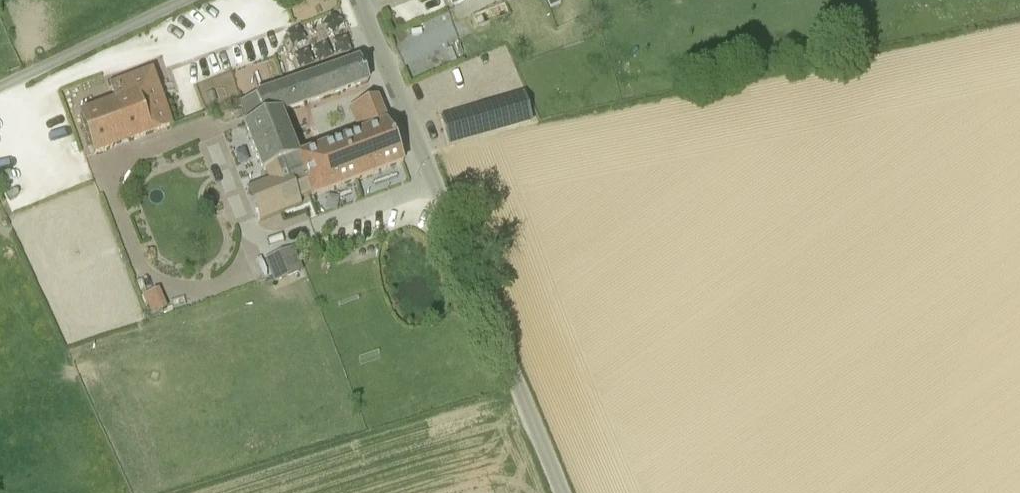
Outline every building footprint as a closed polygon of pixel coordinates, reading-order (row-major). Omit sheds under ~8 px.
[(279,115),(369,81),(360,60),(241,102),(250,124),(246,126),(264,171),(265,171),(280,208),(312,195),(312,197),(403,163),(376,98),(359,105),(370,131),(297,158),(279,115)] [(94,154),(170,127),(151,72),(110,87),(116,103),(80,115),(94,154)] [(442,120),(448,144),(530,121),(524,97),(442,120)] [(294,246),(264,257),(273,281),(302,271),(294,246)] [(145,293),(152,315),(170,309),(164,288),(145,293)]
